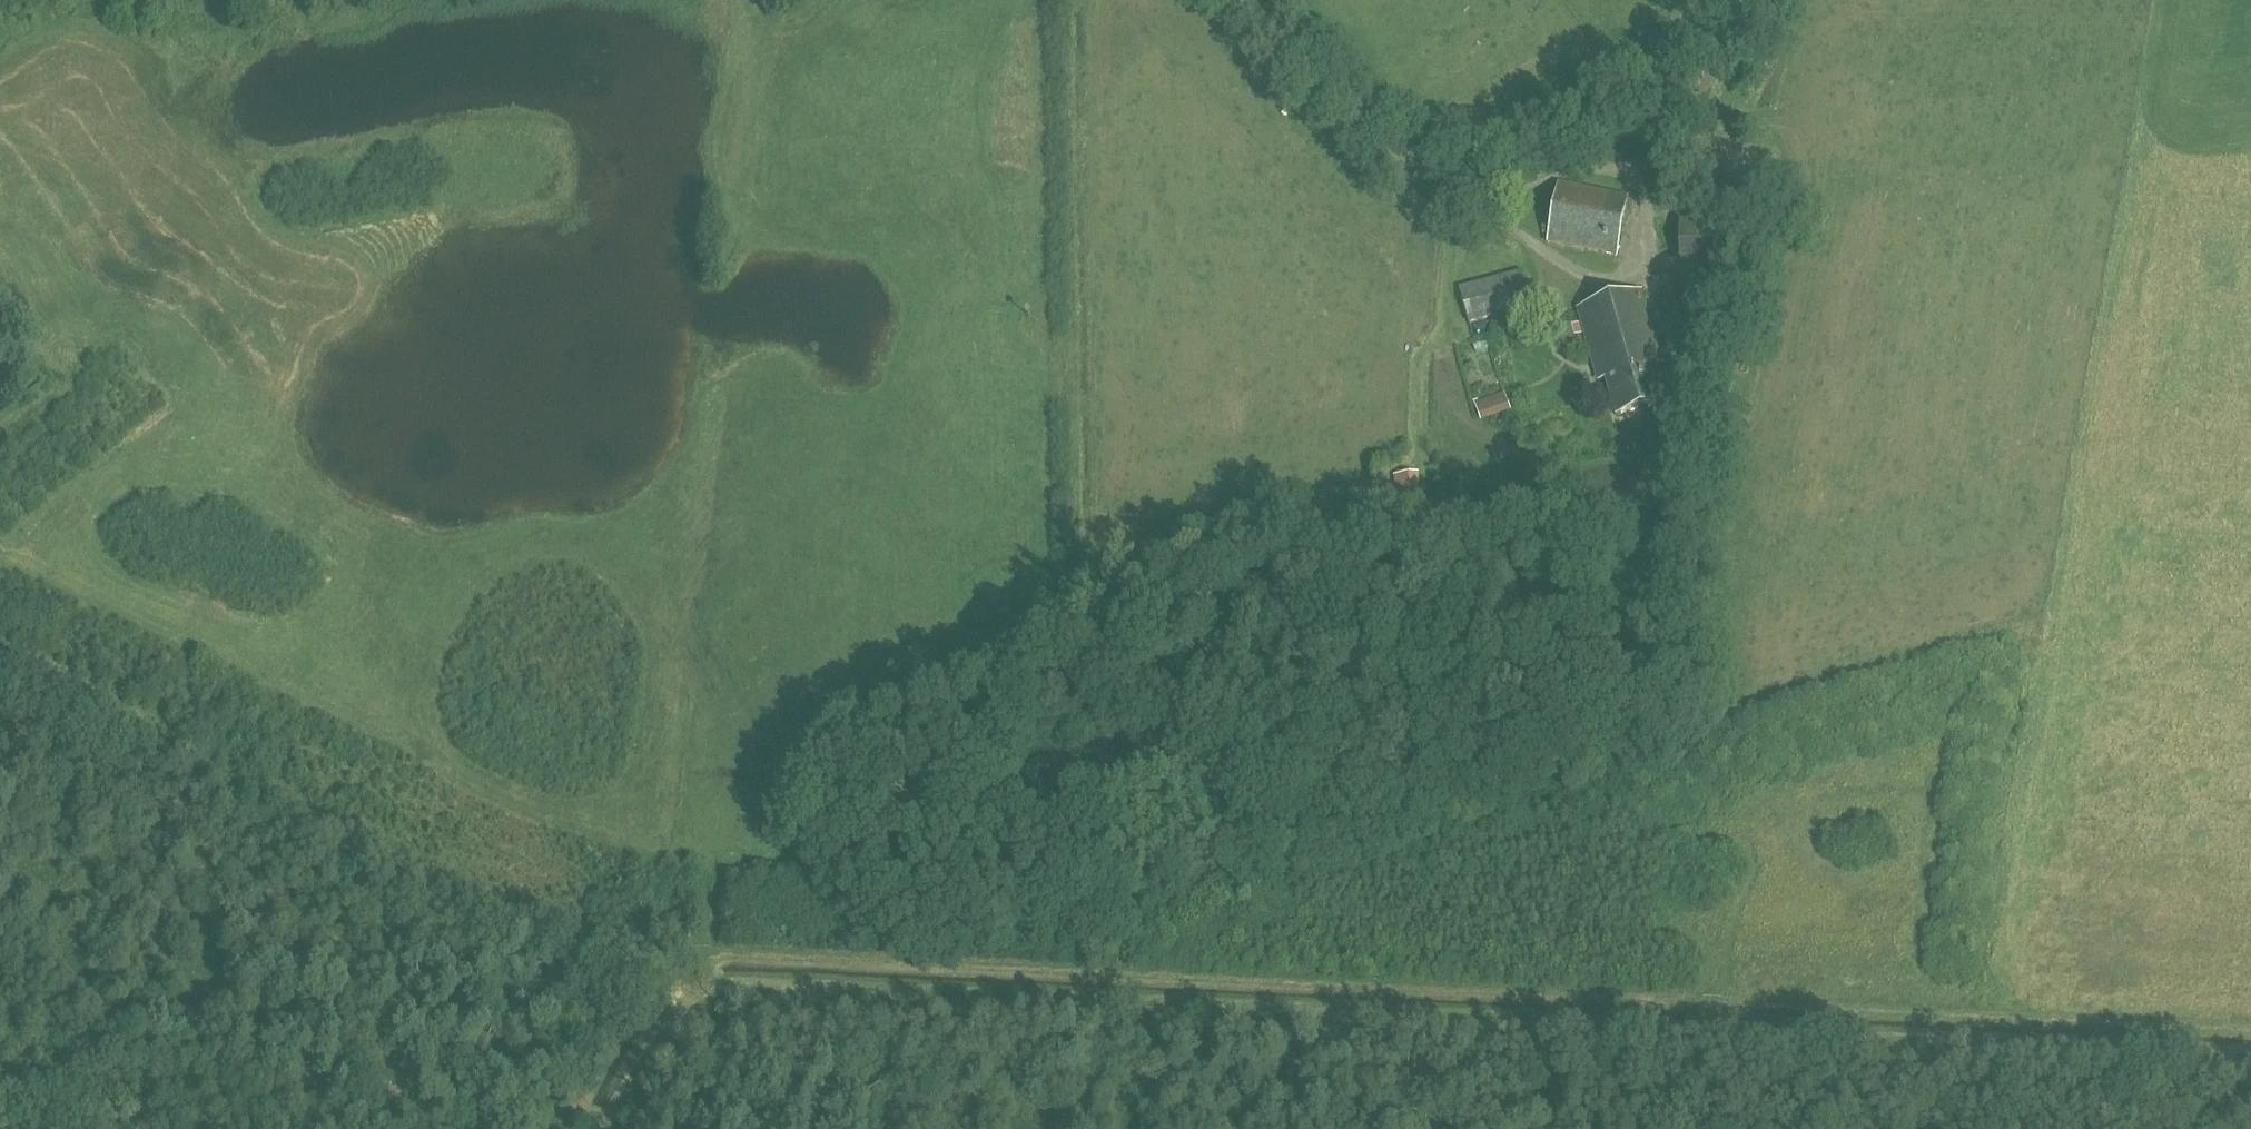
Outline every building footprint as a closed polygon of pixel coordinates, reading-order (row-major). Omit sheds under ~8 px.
[(1616,257),(1629,196),(1559,182),(1546,244),(1616,257)] [(1679,212),(1679,254),(1679,267),(1737,265),(1741,265),(1740,211),(1679,212)] [(1459,287),(1467,320),(1532,304),(1523,270),(1459,287)] [(1641,288),(1577,304),(1595,378),(1612,373),(1621,410),(1664,400),(1655,364),(1659,363),(1641,288)] [(1475,399),(1482,417),(1511,407),(1505,389),(1475,399)] [(1398,521),(1423,519),(1418,474),(1392,476),(1398,521)]
